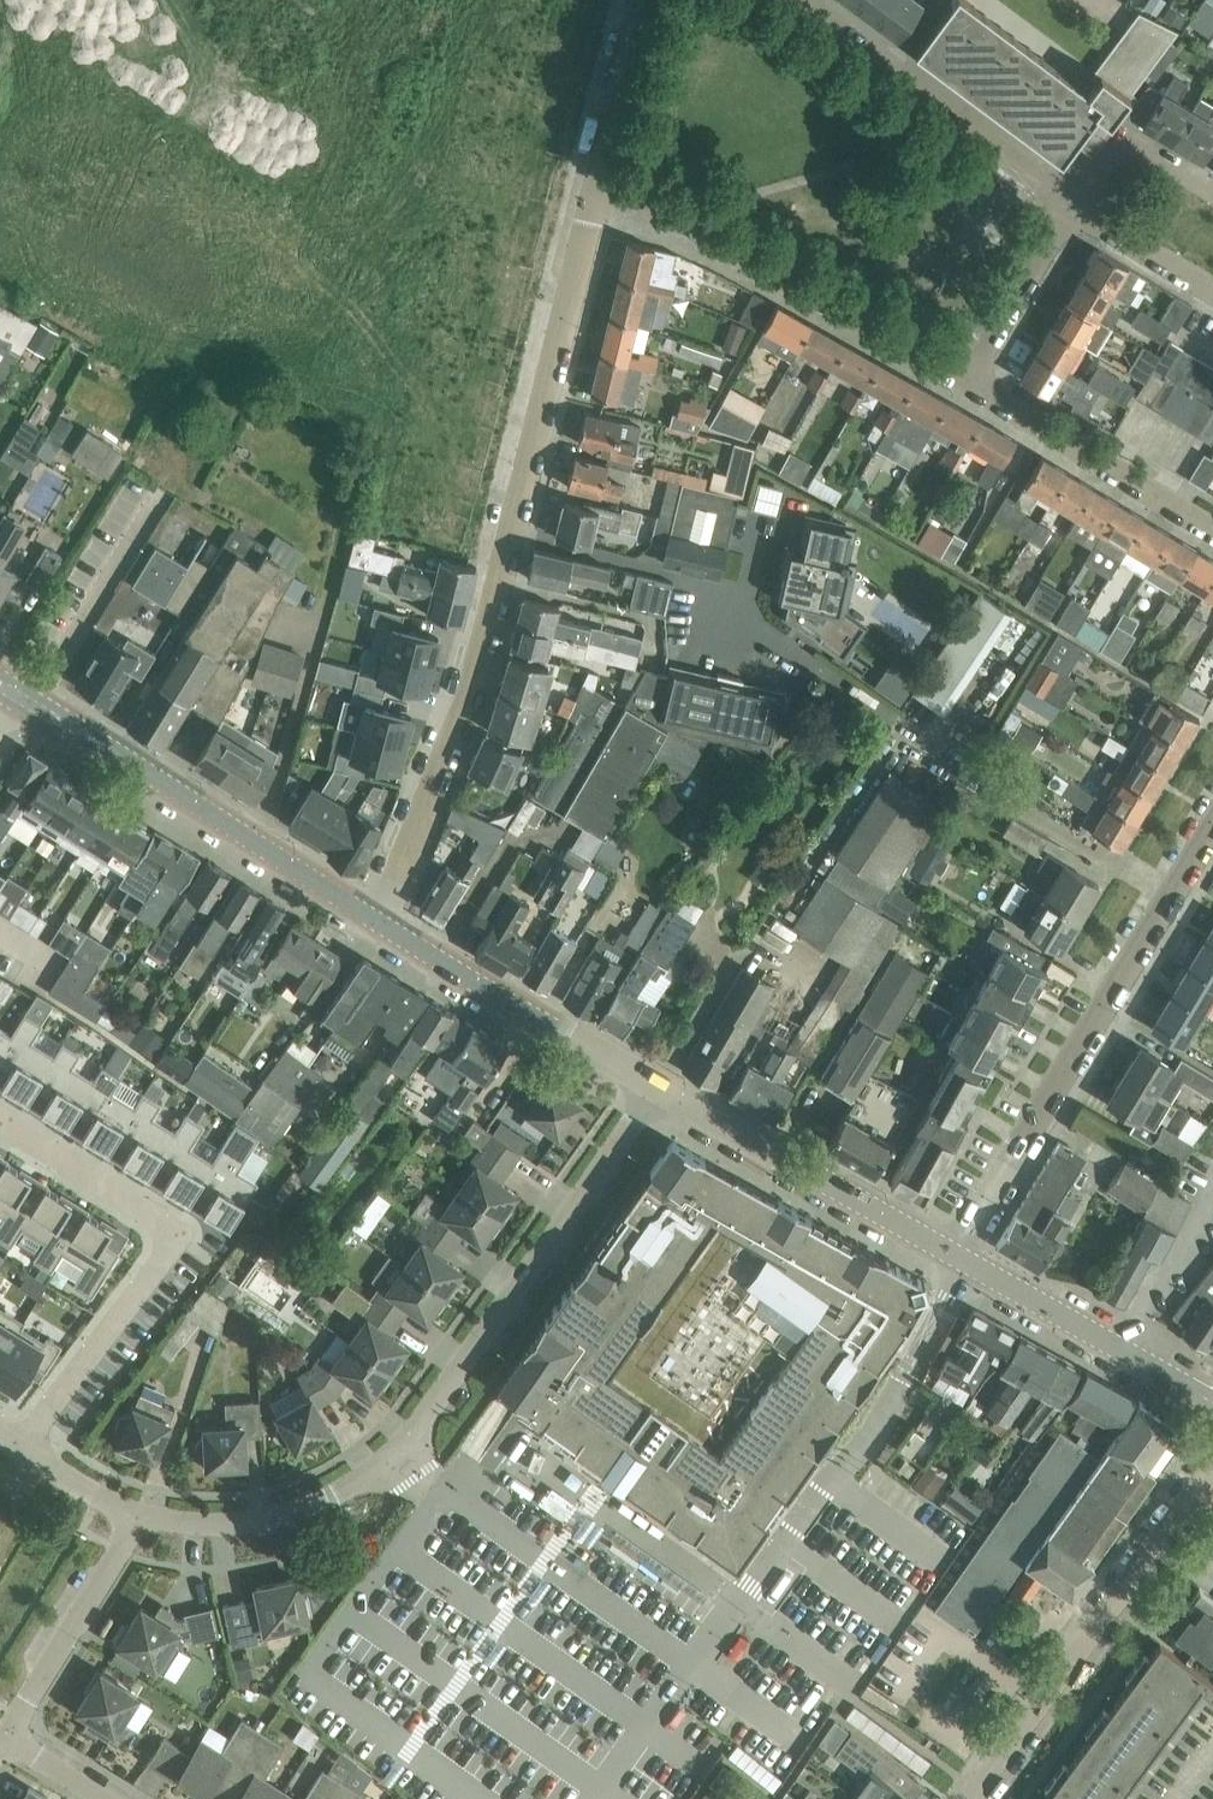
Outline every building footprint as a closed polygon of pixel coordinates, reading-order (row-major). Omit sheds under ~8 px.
[(853,7),(874,22),(891,0),(858,0),(853,7)] [(874,22),(896,38),(921,5),(914,0),(891,0),(874,22)] [(1131,5),(1155,19),(1160,10),(1145,0),(1133,0),(1131,5)] [(1206,0),(1202,0),(1188,21),(1211,35),(1212,33),(1212,4),(1206,0)] [(1095,110),(951,2),(914,52),(1061,162),(1085,129),(1098,139),(1178,32),(1137,13),(1092,73),(1098,78),(1087,93),(1100,103),(1095,110)] [(1148,84),(1124,115),(1172,143),(1191,109),(1178,101),(1188,84),(1175,77),(1165,93),(1148,84)] [(1200,97),(1172,143),(1201,161),(1212,142),(1212,105),(1200,97)] [(654,247),(628,241),(619,279),(674,293),(677,280),(658,276),(657,282),(646,279),(654,247)] [(1139,273),(1098,248),(1083,275),(1112,292),(1129,303),(1137,289),(1131,285),(1139,273)] [(1067,300),(1111,327),(1121,310),(1106,301),(1112,292),(1083,275),(1067,300)] [(674,293),(619,279),(609,318),(635,324),(643,292),(654,295),(652,301),(670,305),(674,293)] [(768,301),(753,292),(737,318),(747,324),(753,327),(768,301)] [(1160,320),(1176,331),(1192,305),(1175,295),(1160,320)] [(1111,327),(1067,300),(1052,326),(1081,344),(1096,352),(1103,341),(1111,327)] [(777,305),(776,306),(764,328),(757,340),(791,360),(811,324),(777,305)] [(1170,328),(1140,309),(1130,325),(1162,342),(1170,328)] [(635,324),(609,318),(600,356),(655,369),(658,356),(640,352),(638,358),(628,356),(635,324)] [(845,343),(811,324),(791,360),(798,347),(832,366),(845,343)] [(1081,344),(1052,326),(1036,351),(1084,380),(1085,380),(1066,369),(1081,344)] [(22,344),(1,333),(0,336),(0,385),(22,344)] [(723,354),(678,339),(675,350),(719,365),(723,354)] [(1170,341),(1152,369),(1165,377),(1182,348),(1170,341)] [(879,363),(845,343),(832,366),(866,385),(879,363)] [(1182,348),(1165,377),(1177,384),(1195,356),(1182,348)] [(1084,380),(1036,351),(1020,377),(1050,395),(1057,384),(1065,390),(1062,396),(1074,403),(1071,408),(1084,416),(1092,403),(1076,393),(1084,380)] [(655,369),(600,356),(590,395),(617,401),(616,401),(645,408),(649,393),(620,386),(625,368),(635,371),(633,377),(652,382),(655,369)] [(1190,392),(1207,364),(1195,356),(1177,384),(1190,392)] [(879,363),(866,385),(901,404),(913,382),(879,363)] [(1212,382),(1212,367),(1207,364),(1190,392),(1203,400),(1212,382)] [(1097,365),(1087,382),(1124,405),(1135,387),(1097,365)] [(827,375),(815,368),(806,384),(818,391),(827,375)] [(1165,377),(1152,369),(1135,397),(1148,405),(1165,377)] [(1177,384),(1165,377),(1148,405),(1160,413),(1177,384)] [(913,382),(901,404),(934,424),(947,401),(913,382)] [(1203,400),(1212,406),(1212,382),(1203,400)] [(1190,392),(1177,384),(1160,413),(1173,420),(1190,392)] [(861,395),(848,387),(839,403),(852,410),(861,395)] [(1203,400),(1190,392),(1173,420),(1185,428),(1203,400)] [(682,393),(671,423),(697,433),(708,402),(682,393)] [(1203,400),(1185,428),(1198,435),(1212,411),(1212,406),(1203,400)] [(29,418),(26,416),(13,438),(28,447),(41,426),(40,425),(50,408),(39,401),(29,418)] [(947,401),(934,424),(940,427),(960,438),(955,447),(963,452),(969,443),(981,420),(947,401)] [(756,421),(721,402),(708,425),(747,438),(756,421)] [(874,422),(887,429),(895,414),(882,406),(874,422)] [(1198,435),(1210,443),(1212,439),(1212,411),(1198,435)] [(597,452),(621,458),(633,461),(638,441),(618,436),(622,422),(586,413),(578,442),(598,447),(597,452)] [(1016,440),(981,420),(969,443),(991,455),(977,481),(989,488),(1016,440)] [(940,427),(934,424),(929,433),(920,448),(900,481),(909,487),(929,453),(926,451),(940,427)] [(963,452),(951,445),(942,460),(954,467),(955,467),(963,452)] [(813,462),(791,450),(779,471),(802,483),(813,462)] [(1204,453),(1188,479),(1205,489),(1212,475),(1212,458),(1208,455),(1204,453)] [(608,464),(575,456),(567,486),(619,499),(623,484),(604,480),(608,464)] [(1068,471),(1042,456),(1024,485),(1050,501),(1068,471)] [(1094,487),(1068,471),(1050,501),(1061,507),(1053,519),(1069,528),(1076,517),(1094,487)] [(834,504),(842,491),(816,476),(808,489),(834,504)] [(668,479),(659,515),(674,518),(683,482),(668,479)] [(753,507),(777,512),(783,486),(759,481),(753,507)] [(674,518),(663,562),(719,576),(738,496),(683,482),(674,518)] [(1119,502),(1094,487),(1076,517),(1101,532),(1119,502)] [(1026,514),(1014,507),(1017,501),(1006,494),(992,517),(1016,531),(1026,514)] [(595,523),(617,529),(636,533),(641,512),(623,507),(622,511),(583,501),(582,506),(564,501),(555,537),(590,545),(595,523)] [(1145,518),(1119,502),(1101,532),(1094,545),(1118,559),(1126,547),(1127,547),(1145,518)] [(223,543),(175,514),(132,584),(180,614),(223,543)] [(856,526),(806,514),(797,547),(786,544),(779,573),(785,574),(779,598),(788,600),(784,617),(843,658),(866,625),(844,609),(857,561),(848,559),(856,526)] [(1170,533),(1145,518),(1127,547),(1152,563),(1170,533)] [(1051,529),(1038,521),(1028,538),(1041,546),(1051,529)] [(234,526),(223,543),(180,614),(193,622),(127,727),(162,749),(163,746),(167,746),(173,738),(171,734),(191,704),(220,723),(223,718),(232,702),(245,669),(274,605),(297,558),(269,544),(267,547),(234,526)] [(17,575),(1,565),(16,540),(0,530),(0,603),(17,575)] [(376,536),(355,532),(348,562),(399,577),(403,561),(404,556),(373,548),(376,536)] [(967,540),(953,532),(941,554),(954,561),(967,540)] [(1196,548),(1170,533),(1152,563),(1145,576),(1170,591),(1178,578),(1196,548)] [(1196,548),(1178,578),(1204,594),(1212,578),(1212,559),(1196,548)] [(47,549),(25,584),(42,593),(62,559),(47,549)] [(532,561),(529,564),(527,570),(529,574),(528,577),(565,586),(568,574),(606,583),(610,567),(535,549),(532,561)] [(403,561),(399,577),(470,595),(476,567),(440,558),(437,570),(403,561)] [(365,569),(346,564),(341,587),(359,591),(365,569)] [(470,595),(399,577),(395,593),(429,601),(426,613),(463,623),(470,595)] [(673,582),(654,577),(646,611),(664,615),(673,582)] [(1204,594),(1212,599),(1212,578),(1204,594)] [(1048,616),(1064,592),(1044,579),(1029,603),(1048,616)] [(947,714),(1008,610),(976,591),(915,695),(947,714)] [(1090,607),(1072,596),(1056,622),(1074,633),(1090,607)] [(1179,605),(1166,597),(1156,615),(1169,623),(1179,605)] [(639,653),(643,639),(557,617),(559,607),(523,598),(522,601),(519,604),(517,610),(519,614),(517,622),(639,653)] [(404,613),(374,605),(370,621),(391,626),(385,651),(432,663),(438,637),(400,627),(404,613)] [(1204,620),(1192,613),(1182,629),(1194,636),(1204,620)] [(639,653),(517,622),(515,631),(512,633),(510,639),(512,643),(511,646),(547,655),(549,646),(636,668),(639,653)] [(1135,634),(1116,623),(1100,649),(1119,661),(1135,634)] [(1042,659),(1066,674),(1083,647),(1058,632),(1042,659)] [(127,636),(122,645),(105,634),(75,684),(93,694),(90,698),(101,704),(103,701),(108,704),(128,670),(141,678),(155,654),(127,636)] [(272,687),(284,650),(265,644),(253,680),(272,687)] [(284,650),(272,687),(289,693),(302,656),(284,650)] [(378,676),(358,671),(354,686),(383,694),(387,680),(425,690),(432,663),(385,651),(378,676)] [(548,668),(510,656),(503,678),(499,683),(499,690),(498,693),(537,704),(548,668)] [(1068,676),(1040,660),(1025,685),(1035,691),(1036,690),(1054,700),(1068,676)] [(898,680),(884,671),(876,684),(900,699),(920,669),(909,661),(898,680)] [(667,675),(645,669),(625,704),(666,728),(708,737),(769,750),(785,689),(669,663),(667,675)] [(1211,699),(1184,683),(1176,697),(1203,712),(1211,699)] [(625,704),(585,684),(577,700),(569,717),(576,721),(555,756),(552,754),(551,756),(541,774),(531,792),(533,794),(533,795),(584,824),(572,845),(569,843),(563,855),(557,852),(556,854),(557,854),(558,853),(584,868),(590,858),(604,836),(651,755),(666,728),(625,704)] [(1035,691),(1025,685),(1011,709),(1021,715),(1035,691)] [(383,694),(354,686),(350,702),(364,705),(358,730),(382,736),(386,738),(405,742),(411,716),(380,708),(383,694)] [(1199,718),(1154,691),(1138,717),(1183,744),(1199,718)] [(537,704),(498,693),(498,695),(494,701),(494,707),(487,729),(525,741),(537,704)] [(565,693),(556,710),(569,717),(577,700),(565,693)] [(1007,717),(996,736),(1005,741),(1016,723),(1007,717)] [(1183,744),(1138,717),(1138,718),(1144,721),(1128,746),(1168,770),(1183,744)] [(223,718),(220,723),(196,762),(225,779),(252,735),(223,718)] [(1042,734),(1020,720),(1007,740),(1029,754),(1042,734)] [(666,728),(651,755),(686,776),(708,737),(666,728)] [(351,755),(337,752),(333,768),(338,769),(350,772),(359,775),(363,775),(366,761),(398,769),(405,742),(386,738),(382,736),(358,730),(351,755)] [(522,751),(485,734),(476,753),(473,756),(470,763),(470,767),(469,769),(505,786),(522,751)] [(1168,770),(1138,752),(1128,746),(1109,734),(1101,746),(1121,758),(1113,771),(1152,796),(1168,770)] [(278,751),(252,735),(225,779),(253,797),(274,764),(273,764),(278,751)] [(536,749),(535,751),(551,756),(552,754),(551,753),(555,740),(537,735),(533,748),(536,749)] [(26,748),(6,780),(15,786),(2,807),(0,805),(0,837),(16,812),(48,761),(26,748)] [(535,751),(527,765),(539,772),(541,774),(551,756),(535,751)] [(40,827),(72,776),(49,762),(48,761),(16,812),(40,827)] [(338,769),(333,778),(343,784),(350,772),(338,769)] [(1137,821),(1152,796),(1113,771),(1109,769),(1102,780),(1116,788),(1107,803),(1137,821)] [(289,772),(286,783),(295,789),(301,779),(289,772)] [(350,772),(343,784),(351,789),(359,775),(350,772)] [(785,1047),(785,1048),(796,1055),(812,1066),(849,1008),(856,998),(901,924),(884,913),(875,908),(899,871),(919,841),(942,806),(940,806),(951,789),(936,780),(926,796),(889,772),(835,853),(839,855),(793,925),(843,958),(811,1009),(791,1040),(790,1039),(785,1047)] [(72,776),(40,827),(61,840),(93,789),(72,776)] [(1137,821),(1069,780),(1062,793),(1089,810),(1081,823),(1097,833),(1121,847),(1137,821)] [(373,783),(365,795),(374,800),(382,786),(373,783)] [(334,799),(311,785),(290,820),(299,826),(296,830),(310,838),(334,799)] [(93,789),(61,840),(81,853),(113,802),(93,789)] [(354,811),(334,799),(310,838),(323,846),(325,842),(333,847),(354,811)] [(113,802),(81,853),(100,866),(133,815),(113,802)] [(454,807),(448,822),(479,839),(486,843),(495,826),(454,807)] [(353,867),(380,824),(356,809),(354,811),(333,847),(329,853),(353,867)] [(133,815),(100,866),(119,877),(151,827),(133,815)] [(1047,837),(1012,816),(1002,832),(1037,853),(1047,837)] [(135,909),(177,843),(155,830),(136,860),(132,858),(119,881),(129,887),(121,900),(135,909)] [(445,865),(420,906),(443,921),(479,863),(483,866),(494,848),(479,839),(469,856),(466,854),(455,871),(445,865)] [(906,872),(929,886),(937,871),(932,868),(942,852),(924,841),(906,872)] [(176,886),(180,889),(199,857),(177,843),(146,892),(135,909),(150,918),(162,899),(167,902),(176,886)] [(785,860),(768,848),(749,876),(767,887),(785,860)] [(557,854),(556,854),(533,896),(559,911),(566,901),(584,868),(558,853),(557,854)] [(1055,879),(1045,896),(1079,916),(1099,885),(1046,853),(1037,868),(1055,879)] [(230,874),(208,860),(153,950),(164,956),(181,928),(182,929),(200,901),(210,907),(230,874)] [(595,871),(584,889),(603,899),(613,881),(595,871)] [(260,892),(237,878),(197,942),(195,941),(179,964),(198,976),(231,923),(238,927),(260,892)] [(494,882),(470,923),(487,932),(475,952),(501,968),(505,961),(519,970),(534,944),(512,931),(529,903),(494,882)] [(285,908),(265,895),(252,916),(232,947),(235,948),(226,963),(223,961),(212,977),(239,994),(243,989),(256,969),(262,959),(248,950),(255,938),(264,943),(285,908)] [(1079,916),(1045,896),(1035,912),(1017,901),(1008,916),(1060,948),(1079,916)] [(670,905),(660,899),(656,905),(650,901),(628,934),(622,930),(614,943),(625,949),(627,945),(638,952),(670,905)] [(19,901),(9,917),(17,923),(28,907),(19,901)] [(694,919),(670,905),(595,1019),(622,1034),(632,1017),(649,1026),(660,1008),(634,993),(647,973),(655,978),(694,919)] [(39,914),(29,930),(37,935),(47,919),(39,914)] [(314,939),(293,925),(264,969),(285,983),(314,939)] [(59,926),(48,942),(57,948),(67,932),(59,926)] [(576,941),(551,926),(522,976),(547,991),(576,941)] [(1203,943),(1212,949),(1212,927),(1203,943)] [(594,945),(563,1000),(593,1017),(616,978),(617,979),(626,964),(625,963),(631,953),(625,949),(614,943),(601,936),(595,945),(594,945)] [(1045,974),(1047,971),(984,936),(970,960),(988,971),(1033,996),(1034,994),(1033,994),(1044,974),(1045,974)] [(314,939),(285,983),(313,1001),(342,957),(314,939)] [(1203,943),(1187,971),(1212,986),(1212,949),(1203,943)] [(89,957),(76,949),(60,975),(85,990),(100,964),(99,964),(106,953),(96,946),(89,957)] [(928,972),(897,953),(820,1077),(854,1096),(870,1070),(928,972)] [(332,1027),(336,1029),(380,967),(363,956),(321,1019),(332,1027)] [(1019,1020),(1033,996),(978,965),(964,989),(1019,1020)] [(741,966),(694,1048),(681,1069),(716,1089),(775,986),(741,966)] [(372,1020),(401,979),(380,967),(347,1016),(336,1029),(332,1027),(328,1033),(353,1049),(356,1044),(372,1020)] [(267,976),(256,969),(243,989),(269,1006),(272,1001),(257,991),(267,976)] [(1187,971),(1170,998),(1198,1015),(1212,991),(1212,986),(1187,971)] [(97,1021),(107,1004),(85,990),(60,975),(59,975),(49,991),(97,1021)] [(396,1037),(427,995),(401,979),(372,1020),(396,1037)] [(1018,1022),(1019,1020),(964,989),(951,1013),(1005,1043),(1018,1021),(1018,1022)] [(0,1053),(0,1065),(10,1071),(1,1084),(13,1092),(26,1100),(28,1101),(36,1087),(53,1061),(52,1060),(55,1055),(32,1041),(43,1024),(41,1023),(54,1002),(37,992),(11,1035),(12,1035),(0,1053)] [(451,1011),(432,998),(390,1062),(395,1065),(403,1071),(424,1039),(430,1043),(451,1011)] [(1198,1015),(1170,998),(1153,1026),(1182,1043),(1198,1015)] [(451,1011),(430,1043),(452,1057),(437,1080),(452,1090),(433,1120),(450,1130),(475,1089),(478,1091),(492,1069),(508,1045),(493,1035),(492,1036),(474,1024),(473,1025),(451,1011)] [(1005,1043),(951,1013),(951,1014),(952,1014),(939,1037),(938,1036),(938,1038),(955,1048),(992,1068),(994,1066),(993,1065),(1005,1043)] [(12,1035),(11,1035),(0,1028),(0,1053),(12,1035)] [(741,1073),(729,1094),(752,1106),(785,1048),(785,1047),(790,1039),(775,1030),(770,1038),(775,1041),(760,1068),(748,1062),(741,1073)] [(70,1033),(64,1043),(76,1050),(82,1041),(70,1033)] [(53,1061),(36,1087),(50,1096),(42,1110),(54,1117),(67,1125),(68,1126),(77,1112),(93,1086),(91,1085),(95,1080),(72,1066),(80,1053),(76,1050),(64,1043),(63,1042),(55,1055),(52,1060),(53,1061)] [(309,1066),(284,1047),(269,1068),(270,1068),(256,1087),(235,1118),(273,1144),(322,1074),(309,1065),(309,1066)] [(1124,1074),(1144,1085),(1155,1092),(1172,1101),(1180,1087),(1183,1082),(1212,1100),(1212,1079),(1180,1058),(1174,1067),(1161,1060),(1140,1047),(1124,1074)] [(785,1048),(752,1106),(774,1119),(775,1117),(786,1098),(792,1087),(781,1081),(796,1055),(785,1048)] [(992,1068),(955,1048),(938,1079),(941,1081),(974,1099),(983,1082),(984,1083),(986,1080),(985,1079),(990,1070),(991,1069),(992,1070),(992,1068)] [(194,1065),(183,1081),(200,1093),(210,1100),(216,1104),(235,1118),(256,1087),(237,1074),(204,1051),(194,1065)] [(390,1062),(381,1056),(345,1103),(347,1104),(298,1171),(315,1183),(367,1119),(371,1122),(387,1102),(374,1092),(395,1065),(390,1062)] [(93,1086),(77,1112),(91,1121),(82,1135),(94,1143),(107,1151),(109,1152),(117,1138),(134,1111),(132,1110),(135,1105),(113,1091),(121,1078),(103,1067),(95,1080),(91,1085),(93,1086)] [(917,1096),(870,1070),(854,1096),(826,1145),(874,1172),(917,1096)] [(1124,1074),(1108,1101),(1129,1113),(1155,1129),(1163,1115),(1171,1102),(1144,1085),(1124,1074)] [(927,1075),(919,1088),(931,1095),(939,1082),(927,1075)] [(550,1080),(545,1086),(544,1085),(541,1085),(535,1086),(532,1088),(529,1091),(528,1096),(529,1101),(531,1105),(532,1105),(527,1112),(558,1134),(581,1103),(567,1093),(570,1089),(556,1078),(553,1083),(550,1080)] [(151,1081),(144,1093),(156,1100),(163,1089),(151,1081)] [(974,1099),(941,1081),(930,1100),(939,1106),(938,1107),(960,1120),(961,1118),(963,1119),(970,1107),(974,1099)] [(134,1111),(117,1138),(131,1146),(122,1160),(134,1168),(147,1176),(149,1177),(158,1163),(174,1137),(172,1136),(175,1131),(153,1117),(161,1104),(156,1100),(144,1093),(143,1092),(135,1105),(132,1110),(134,1111)] [(930,1100),(915,1125),(920,1128),(891,1179),(890,1178),(887,1182),(923,1201),(933,1184),(932,1183),(952,1146),(954,1147),(956,1142),(960,1144),(967,1130),(964,1128),(967,1123),(962,1121),(963,1119),(961,1118),(960,1120),(938,1107),(939,1106),(930,1100)] [(195,1101),(187,1114),(197,1120),(205,1107),(195,1101)] [(174,1137),(158,1163),(171,1172),(163,1185),(175,1193),(188,1201),(189,1202),(198,1188),(214,1162),(213,1161),(216,1156),(193,1142),(204,1125),(197,1120),(187,1114),(186,1114),(175,1131),(172,1136),(174,1137)] [(463,1134),(481,1147),(510,1167),(521,1152),(474,1119),(463,1134)] [(214,1162),(198,1188),(212,1197),(203,1211),(215,1218),(230,1227),(231,1225),(234,1227),(244,1211),(241,1209),(250,1195),(258,1182),(238,1170),(259,1137),(236,1123),(216,1156),(213,1161),(214,1162)] [(1192,1143),(1163,1125),(1153,1141),(1181,1158),(1192,1143)] [(523,1350),(497,1386),(499,1387),(502,1389),(520,1402),(516,1408),(540,1426),(540,1425),(572,1448),(572,1449),(601,1469),(600,1471),(602,1472),(604,1469),(623,1483),(620,1486),(622,1487),(624,1485),(664,1514),(664,1515),(694,1536),(695,1536),(737,1566),(769,1522),(768,1521),(786,1495),(817,1453),(839,1423),(838,1423),(857,1397),(879,1366),(906,1327),(907,1327),(925,1294),(928,1293),(927,1291),(924,1292),(921,1281),(924,1280),(924,1279),(923,1278),(921,1279),(886,1259),(853,1241),(810,1217),(811,1217),(778,1198),(777,1199),(732,1173),(732,1174),(704,1159),(705,1158),(672,1140),(650,1171),(651,1171),(645,1178),(623,1209),(624,1209),(595,1249),(573,1279),(545,1319),(544,1319),(522,1350),(523,1350)] [(1059,1140),(996,1245),(1039,1270),(1051,1251),(1054,1253),(1058,1252),(1063,1244),(1062,1240),(1059,1238),(1070,1218),(1054,1209),(1086,1157),(1059,1140)] [(500,1181),(510,1167),(481,1147),(470,1162),(476,1166),(459,1189),(503,1220),(513,1207),(509,1203),(516,1193),(500,1181)] [(4,1216),(0,1223),(0,1239),(11,1245),(22,1227),(39,1201),(37,1200),(23,1191),(32,1178),(20,1170),(7,1162),(5,1161),(0,1169),(0,1214),(4,1216)] [(1125,1162),(1107,1188),(1143,1212),(1158,1185),(1125,1162)] [(1192,1202),(1158,1185),(1143,1212),(1100,1290),(1126,1304),(1144,1269),(1145,1269),(1152,1255),(1160,1259),(1192,1202)] [(39,1201),(22,1227),(45,1241),(33,1259),(51,1271),(62,1253),(79,1226),(77,1225),(64,1217),(72,1203),(60,1195),(47,1187),(46,1186),(37,1200),(39,1201)] [(503,1220),(459,1189),(447,1206),(426,1191),(411,1212),(426,1223),(427,1222),(455,1243),(465,1230),(481,1242),(489,1231),(493,1234),(503,1220)] [(250,1195),(241,1209),(244,1211),(257,1219),(267,1205),(250,1195)] [(79,1226),(62,1253),(85,1267),(74,1285),(92,1296),(119,1252),(118,1251),(104,1242),(113,1228),(100,1220),(87,1212),(86,1212),(77,1225),(79,1226)] [(455,1243),(427,1222),(426,1223),(415,1238),(421,1242),(405,1265),(448,1297),(458,1283),(454,1280),(462,1269),(445,1257),(455,1243)] [(1172,1316),(1187,1326),(1184,1330),(1182,1332),(1205,1347),(1209,1341),(1212,1335),(1212,1263),(1172,1315),(1172,1316)] [(448,1297),(405,1265),(388,1288),(382,1284),(372,1299),(371,1300),(400,1320),(410,1306),(427,1318),(434,1307),(439,1310),(448,1297)] [(170,1267),(164,1279),(186,1292),(193,1281),(170,1267)] [(346,1281),(344,1283),(331,1301),(363,1324),(350,1341),(394,1373),(404,1359),(399,1356),(407,1345),(390,1334),(400,1320),(371,1300),(372,1299),(346,1281)] [(185,1313),(218,1336),(230,1303),(206,1286),(185,1313)] [(21,1326),(22,1326),(25,1321),(0,1306),(0,1359),(21,1326)] [(958,1388),(995,1320),(974,1308),(967,1319),(956,1339),(967,1345),(959,1360),(948,1354),(934,1379),(948,1386),(957,1391),(958,1388)] [(159,1344),(168,1317),(148,1311),(139,1338),(159,1344)] [(229,1313),(224,1327),(239,1332),(244,1317),(229,1313)] [(958,1388),(972,1397),(990,1365),(996,1369),(999,1363),(1016,1331),(995,1320),(958,1388)] [(0,1359),(0,1385),(7,1389),(9,1386),(15,1390),(26,1372),(32,1362),(45,1370),(45,1371),(62,1344),(47,1335),(44,1340),(22,1326),(21,1326),(0,1359)] [(141,1355),(147,1345),(125,1332),(120,1342),(141,1355)] [(1040,1345),(1020,1334),(999,1371),(1007,1375),(985,1406),(997,1415),(1022,1377),(1040,1345)] [(273,1337),(269,1353),(279,1355),(280,1355),(284,1353),(285,1351),(287,1341),(273,1337)] [(168,1338),(158,1350),(170,1359),(180,1347),(168,1338)] [(394,1373),(350,1341),(334,1364),(320,1355),(311,1368),(336,1395),(348,1377),(372,1394),(380,1383),(384,1386),(394,1373)] [(1060,1356),(1040,1345),(1022,1377),(997,1415),(1008,1423),(1032,1388),(1039,1392),(1060,1356)] [(1083,1368),(1060,1356),(1039,1392),(1046,1396),(1019,1436),(1035,1447),(1051,1424),(1058,1411),(1083,1368)] [(336,1395),(311,1368),(298,1375),(310,1397),(277,1415),(281,1421),(276,1430),(277,1435),(279,1439),(283,1442),(288,1443),(293,1442),(296,1448),(300,1447),(302,1451),(318,1442),(315,1438),(330,1429),(316,1406),(336,1395)] [(1135,1398),(1110,1384),(1086,1370),(1068,1403),(1081,1410),(1071,1429),(1092,1441),(1103,1422),(1117,1430),(1135,1398)] [(175,1408),(139,1393),(131,1413),(126,1413),(121,1415),(118,1418),(116,1423),(116,1428),(118,1433),(122,1436),(119,1442),(123,1444),(121,1449),(137,1456),(139,1451),(155,1457),(175,1408)] [(260,1411),(260,1400),(225,1402),(226,1426),(205,1428),(205,1435),(200,1436),(197,1440),(196,1445),(196,1450),(198,1454),(202,1458),(207,1459),(207,1466),(211,1466),(211,1471),(229,1470),(229,1465),(246,1464),(244,1436),(262,1435),(260,1411)] [(1174,1425),(1140,1401),(1100,1457),(1025,1563),(1071,1595),(1155,1477),(1143,1468),(1163,1441),(1169,1445),(1174,1438),(1178,1432),(1172,1428),(1174,1425)] [(964,1406),(956,1418),(977,1432),(985,1420),(964,1406)] [(1012,1497),(934,1608),(963,1629),(968,1624),(974,1629),(973,1631),(974,1631),(1023,1562),(1025,1563),(1100,1457),(1060,1429),(1028,1474),(1030,1475),(1014,1498),(1012,1497)] [(927,1463),(913,1483),(932,1496),(945,1476),(927,1463)] [(945,1499),(943,1501),(955,1510),(958,1508),(966,1496),(954,1487),(945,1499)] [(599,1522),(591,1515),(575,1536),(583,1542),(599,1522)] [(1027,1567),(1004,1599),(1021,1611),(1042,1578),(1027,1567)] [(553,1583),(544,1576),(529,1597),(537,1603),(553,1583)] [(223,1604),(228,1628),(232,1645),(259,1640),(256,1629),(265,1627),(265,1629),(308,1621),(306,1614),(311,1613),(307,1595),(302,1596),(299,1578),(256,1587),(259,1601),(245,1604),(244,1600),(223,1604)] [(1200,1587),(1188,1603),(1189,1604),(1183,1611),(1179,1608),(1167,1625),(1212,1660),(1212,1597),(1200,1587)] [(116,1642),(136,1655),(155,1667),(171,1642),(179,1647),(185,1638),(190,1636),(191,1641),(219,1634),(213,1606),(185,1613),(186,1617),(179,1619),(160,1607),(162,1604),(161,1603),(154,1615),(142,1607),(130,1626),(127,1624),(116,1642)] [(506,1646),(498,1640),(482,1661),(490,1667),(506,1646)] [(1201,1687),(1205,1690),(1204,1691),(1211,1696),(1212,1694),(1212,1693),(1212,1682),(1160,1643),(1149,1658),(1145,1655),(1126,1681),(1130,1684),(1108,1713),(1104,1710),(1085,1736),(1089,1739),(1068,1767),(1064,1764),(1045,1790),(1049,1793),(1044,1798),(1119,1798),(1201,1687)] [(118,1745),(130,1725),(122,1720),(138,1695),(98,1670),(87,1688),(90,1690),(78,1709),(90,1716),(83,1728),(84,1729),(86,1726),(118,1745)] [(258,1717),(253,1725),(260,1729),(265,1721),(258,1717)] [(263,1731),(260,1729),(253,1725),(242,1718),(221,1752),(201,1739),(179,1776),(205,1792),(201,1797),(204,1798),(221,1798),(263,1731)] [(282,1790),(264,1779),(285,1745),(263,1731),(221,1798),(277,1798),(282,1790)] [(854,1795),(859,1798),(904,1798),(905,1797),(908,1798),(912,1798),(922,1786),(924,1788),(925,1787),(851,1732),(835,1753),(867,1777),(854,1795)] [(164,1737),(160,1743),(147,1764),(174,1780),(177,1775),(191,1754),(164,1737)] [(401,1766),(397,1763),(383,1782),(391,1789),(405,1769),(401,1766)] [(723,1763),(709,1782),(718,1789),(732,1770),(723,1763)] [(343,1781),(323,1768),(303,1798),(332,1798),(343,1781)] [(333,1798),(364,1798),(366,1795),(344,1781),(333,1798)] [(29,1787),(22,1798),(49,1798),(29,1787)] [(809,1789),(801,1798),(822,1798),(809,1789)] [(283,1790),(278,1798),(297,1798),(283,1790)] [(787,1790),(780,1798),(799,1798),(787,1790)]
